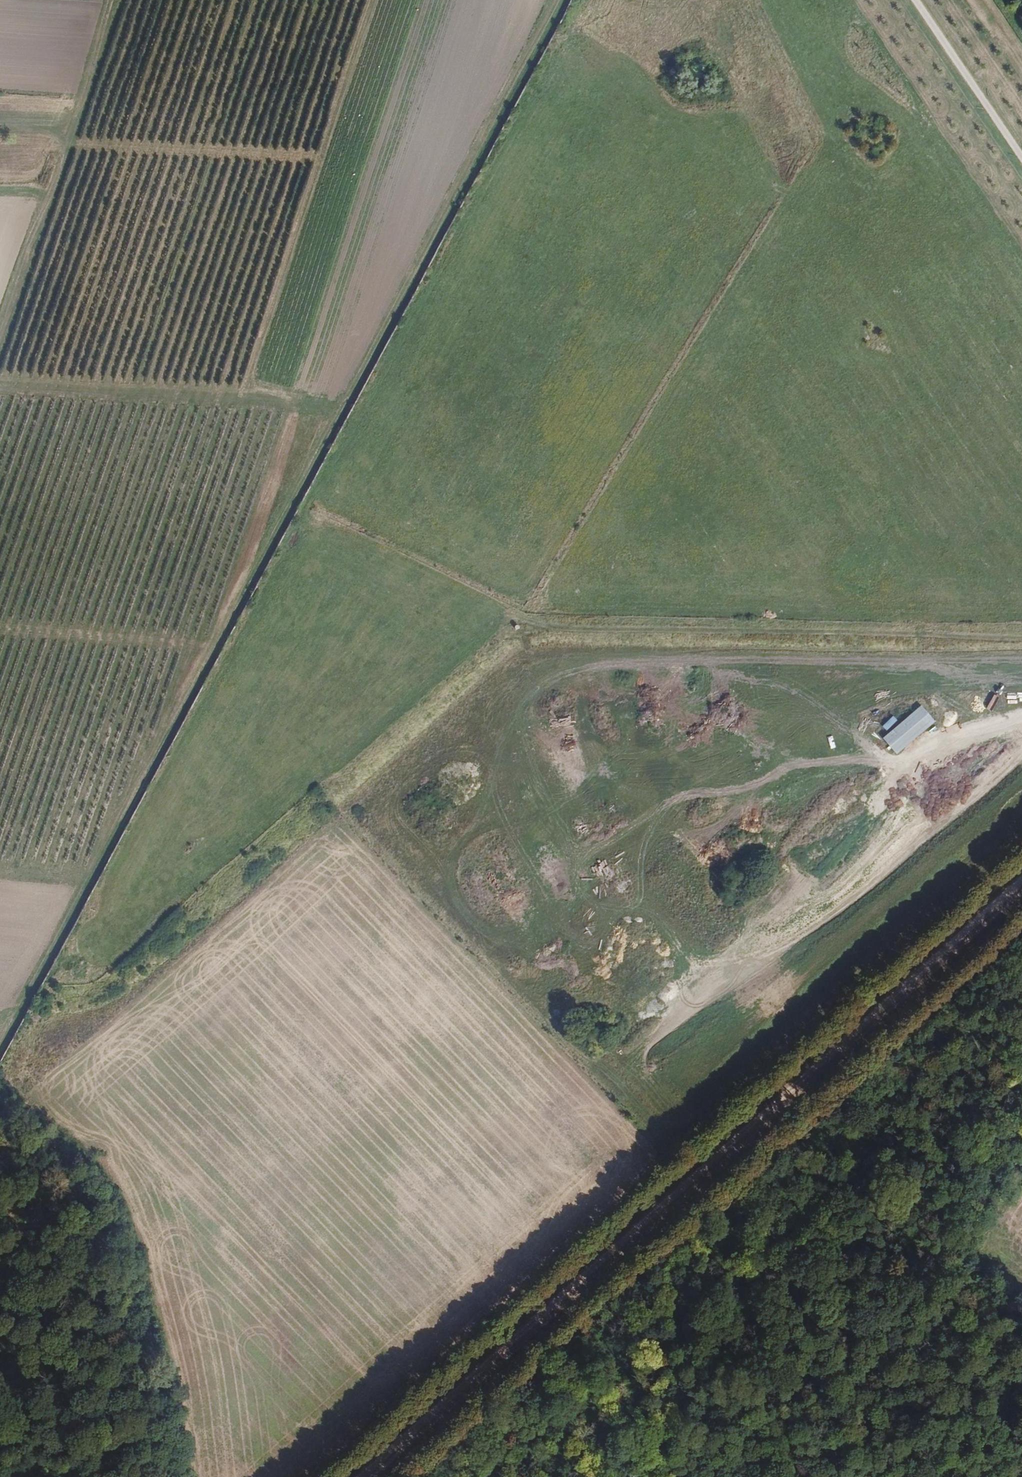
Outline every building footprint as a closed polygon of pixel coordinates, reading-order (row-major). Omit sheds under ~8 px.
[(979,675),(964,678),(965,684),(980,682),(979,675)] [(895,754),(933,721),(919,705),(881,738),(895,754)] [(630,853),(637,865),(649,858),(642,846),(630,853)]
